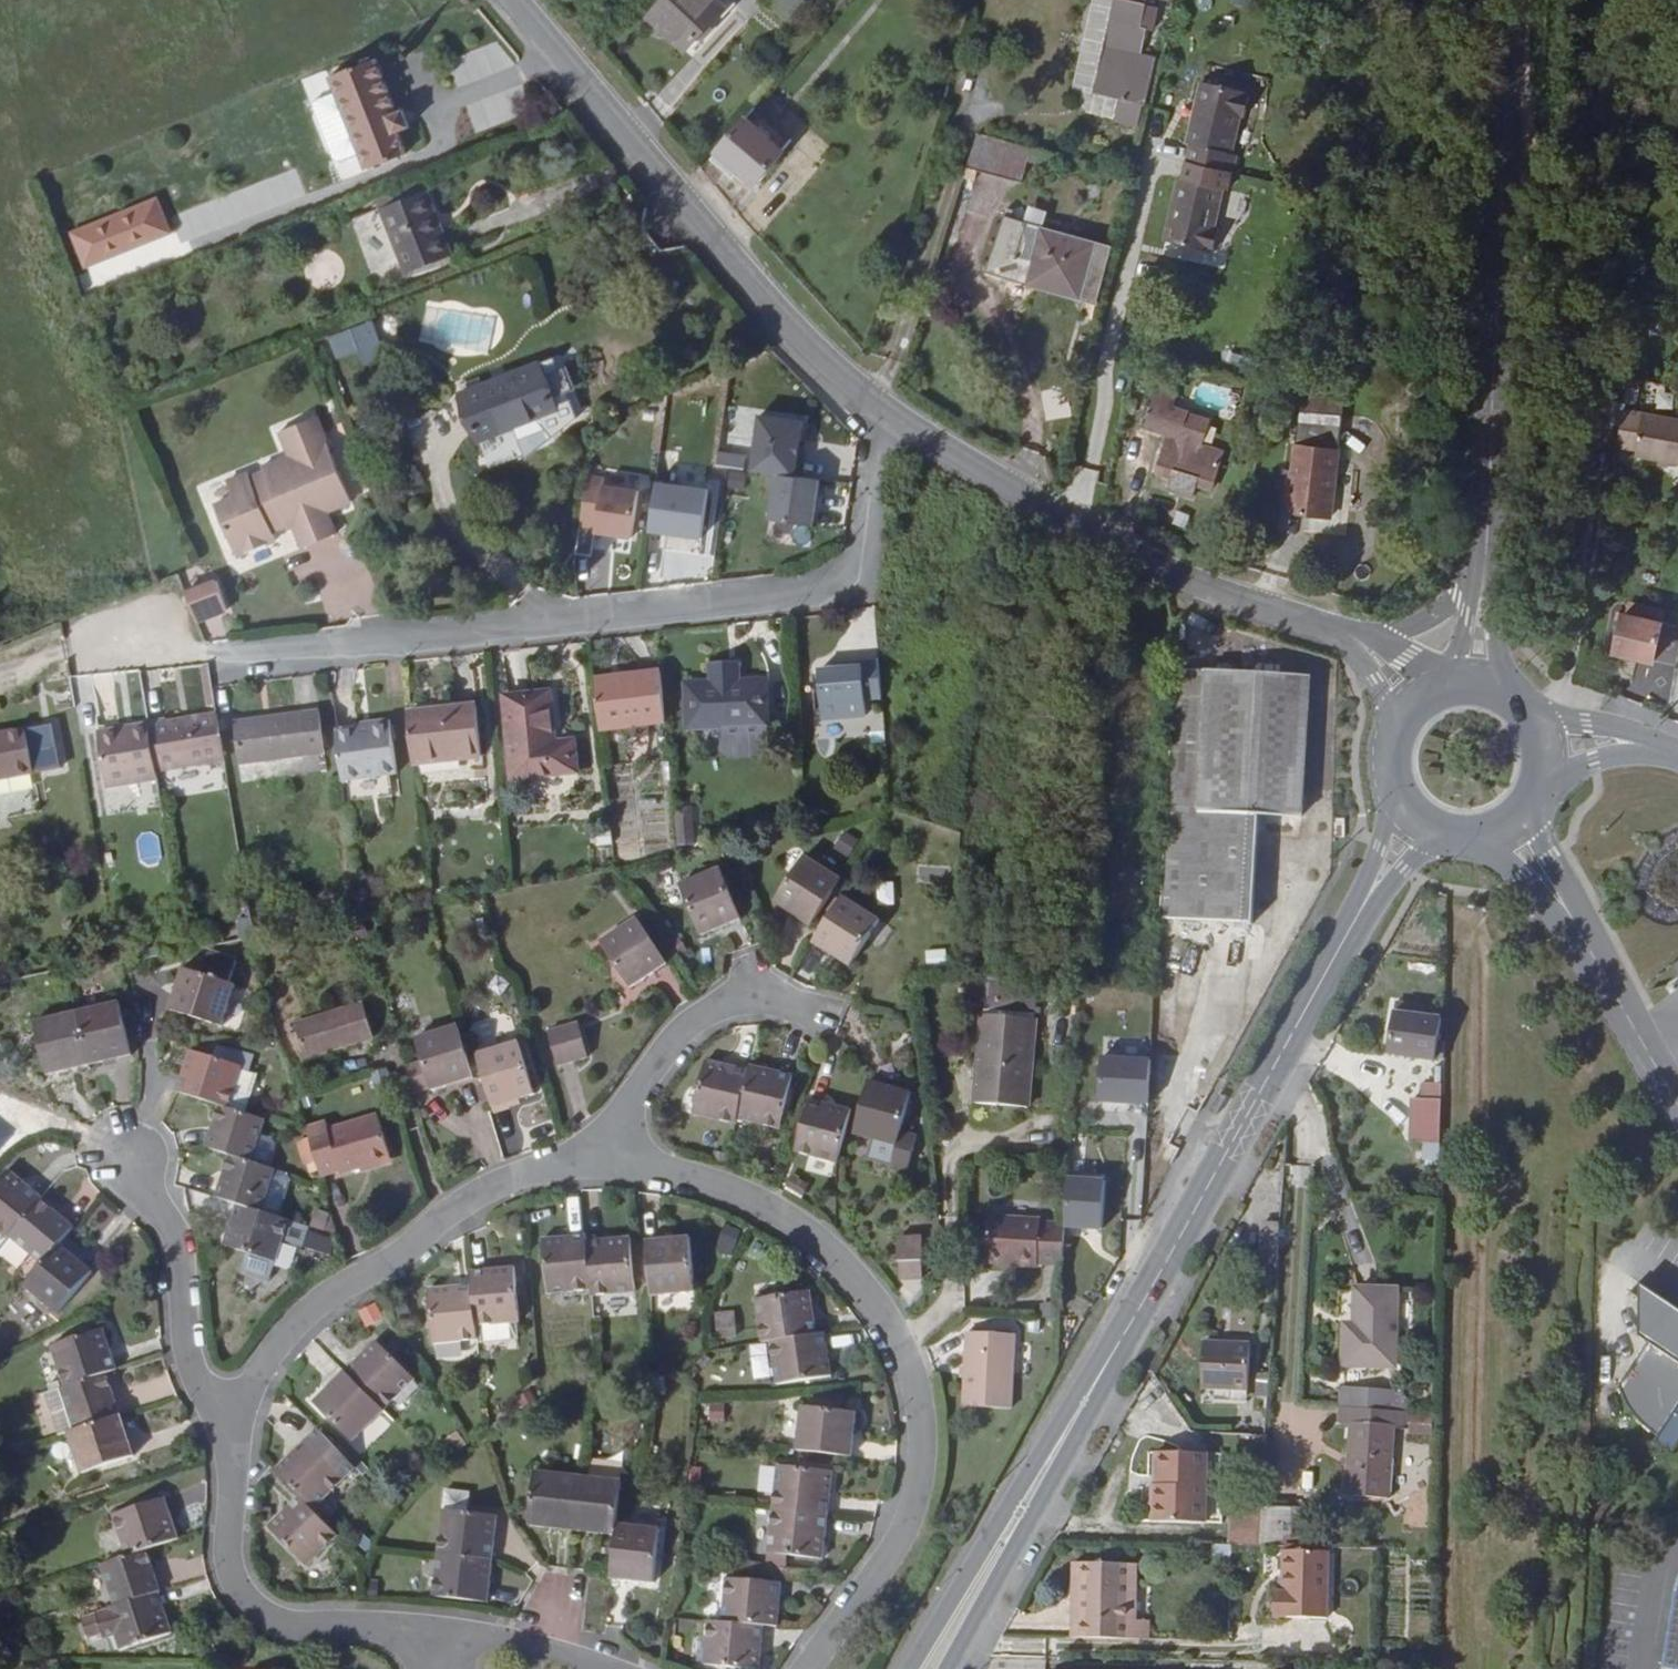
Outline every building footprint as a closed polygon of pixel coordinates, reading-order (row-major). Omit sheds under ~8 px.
[(727,3),(724,0),(669,0),(655,15),(689,45),(727,3)] [(777,0),(766,0),(753,15),(759,21),(777,0)] [(759,21),(771,31),(788,11),(793,15),(806,0),(777,0),(759,21)] [(1162,10),(1162,6),(1152,4),(1153,0),(1113,0),(1119,2),(1097,95),(1149,108),(1160,62),(1145,58),(1150,34),(1156,35),(1162,10)] [(1178,0),(1164,0),(1162,6),(1162,10),(1175,12),(1178,0)] [(379,165),(420,150),(412,127),(423,123),(417,105),(409,108),(389,55),(344,72),(349,87),(373,149),(379,165)] [(308,99),(331,94),(326,72),(302,78),(308,99)] [(373,149),(349,87),(332,94),(329,100),(349,154),(355,156),(373,149)] [(1220,239),(1216,238),(1211,236),(1220,197),(1225,199),(1230,199),(1234,181),(1237,165),(1233,165),(1228,164),(1237,123),(1242,124),(1247,125),(1252,104),(1246,104),(1247,100),(1202,91),(1188,154),(1195,156),(1191,173),(1187,190),(1181,189),(1167,250),(1211,260),(1212,258),(1216,258),(1220,239)] [(761,105),(726,145),(749,165),(758,174),(793,133),(761,105)] [(1233,165),(1242,124),(1237,123),(1228,164),(1233,165)] [(742,172),(749,165),(726,145),(720,152),(742,172)] [(448,228),(434,188),(392,204),(416,270),(462,253),(452,226),(448,228)] [(1216,238),(1225,199),(1220,197),(1211,236),(1216,238)] [(63,231),(95,222),(88,198),(56,207),(63,231)] [(1016,267),(1019,259),(1031,223),(1011,216),(996,262),(1016,267)] [(1100,246),(1049,228),(1045,239),(1039,237),(1033,254),(1040,256),(1037,266),(1031,282),(1030,284),(1083,302),(1100,246)] [(994,269),(1031,282),(1037,266),(1019,259),(1016,267),(996,262),(994,269)] [(490,359),(498,319),(428,305),(420,344),(490,359)] [(379,316),(368,321),(373,334),(384,329),(379,316)] [(373,334),(368,321),(361,324),(373,354),(381,351),(373,334)] [(566,405),(549,359),(477,386),(495,432),(566,405)] [(1261,361),(1259,372),(1274,374),(1276,363),(1261,361)] [(1258,377),(1255,392),(1270,395),(1273,379),(1258,377)] [(1316,412),(1303,475),(1341,481),(1349,416),(1344,415),(1345,402),(1319,399),(1316,412)] [(1196,483),(1212,487),(1219,449),(1182,440),(1189,412),(1157,404),(1151,433),(1171,438),(1161,474),(1180,479),(1178,487),(1194,492),(1196,483)] [(771,475),(765,520),(812,527),(818,479),(797,476),(805,417),(755,410),(747,472),(771,475)] [(1292,511),(1295,512),(1303,475),(1316,412),(1305,411),(1292,511)] [(273,470),(301,535),(307,532),(344,518),(339,508),(366,496),(332,414),(289,432),(297,451),(270,463),(273,470)] [(1636,415),(1629,450),(1640,452),(1647,418),(1636,415)] [(1647,418),(1640,452),(1670,457),(1677,458),(1677,424),(1647,418)] [(745,468),(746,449),(719,448),(718,466),(745,468)] [(1219,449),(1212,487),(1218,488),(1227,451),(1219,449)] [(1647,463),(1668,467),(1670,457),(1640,452),(1629,450),(1628,455),(1647,459),(1647,463)] [(1670,457),(1668,467),(1677,469),(1677,458),(1670,457)] [(223,502),(245,555),(282,541),(294,537),(301,535),(273,470),(261,475),(257,468),(233,478),(240,494),(223,502)] [(1341,481),(1303,475),(1295,512),(1337,517),(1341,481)] [(593,536),(630,538),(633,481),(580,478),(575,555),(592,556),(593,536)] [(653,481),(644,534),(667,537),(665,550),(697,555),(707,489),(653,481)] [(185,588),(192,622),(225,615),(217,581),(185,588)] [(846,622),(847,677),(880,674),(875,619),(846,622)] [(819,680),(847,677),(846,622),(836,624),(836,630),(814,633),(819,680)] [(1623,653),(1628,654),(1634,625),(1631,623),(1623,653)] [(1634,625),(1628,654),(1661,665),(1669,635),(1634,625)] [(732,637),(724,638),(728,695),(763,691),(758,649),(733,652),(732,637)] [(657,638),(593,646),(598,695),(661,689),(657,638)] [(728,695),(724,638),(716,639),(718,653),(678,658),(683,700),(728,695)] [(566,751),(562,708),(549,708),(545,658),(500,662),(507,756),(566,751)] [(405,679),(411,729),(474,724),(469,668),(447,670),(447,675),(405,679)] [(368,696),(354,697),(335,699),(343,768),(388,763),(385,739),(395,738),(389,686),(367,688),(368,696)] [(368,696),(367,688),(353,690),(354,697),(368,696)] [(1162,688),(1148,940),(1242,944),(1250,834),(1291,835),(1298,696),(1162,688)] [(224,753),(216,706),(164,714),(164,710),(149,712),(149,718),(157,763),(224,753)] [(259,723),(265,758),(323,751),(319,707),(275,712),(276,721),(259,723)] [(562,708),(566,751),(572,751),(569,708),(562,708)] [(258,714),(259,723),(276,721),(275,712),(258,714)] [(234,716),(235,725),(259,723),(258,714),(234,716)] [(106,778),(158,770),(157,763),(149,718),(97,726),(106,778)] [(241,761),(265,758),(259,723),(235,725),(241,761)] [(35,769),(28,728),(0,732),(0,775),(35,769)] [(780,894),(816,919),(840,886),(848,875),(812,850),(780,894)] [(742,908),(724,855),(681,871),(700,924),(742,908)] [(917,884),(948,884),(948,868),(917,869),(917,884)] [(894,885),(878,883),(877,904),(892,905),(894,885)] [(840,886),(816,919),(823,924),(814,936),(850,961),(883,916),(840,886)] [(638,910),(600,933),(629,979),(667,954),(638,910)] [(945,949),(924,951),(925,967),(947,964),(945,949)] [(236,980),(185,964),(172,1004),(223,1021),(236,980)] [(1030,1004),(1033,975),(982,970),(980,999),(1030,1004)] [(74,1007),(86,1060),(128,1050),(116,997),(74,1007)] [(1394,1000),(1393,1010),(1424,1013),(1425,1003),(1394,1000)] [(348,1005),(357,1041),(366,1038),(356,1003),(348,1005)] [(357,1041),(348,1005),(288,1023),(298,1058),(357,1041)] [(44,1070),(86,1060),(74,1007),(32,1016),(44,1070)] [(1029,1015),(972,1009),(965,1095),(1021,1101),(1029,1015)] [(1424,1013),(1393,1010),(1389,1051),(1433,1055),(1437,1014),(1424,1013)] [(390,1030),(402,1082),(419,1079),(420,1082),(463,1073),(452,1018),(390,1030)] [(577,1023),(545,1031),(554,1066),(586,1059),(577,1023)] [(477,1070),(484,1105),(522,1098),(512,1043),(474,1051),(477,1070)] [(228,1104),(240,1065),(241,1061),(191,1047),(183,1072),(177,1088),(206,1098),(228,1104)] [(739,1112),(749,1063),(707,1054),(696,1108),(738,1117),(739,1112)] [(793,1065),(751,1056),(749,1063),(739,1112),(782,1120),(793,1065)] [(1148,1107),(1150,1058),(1098,1056),(1096,1106),(1148,1107)] [(240,1065),(228,1104),(240,1109),(252,1069),(240,1065)] [(915,1087),(875,1075),(866,1107),(860,1128),(878,1133),(873,1150),(914,1162),(919,1145),(901,1140),(906,1125),(915,1087)] [(1438,1081),(1421,1080),(1420,1128),(1436,1128),(1438,1081)] [(840,1157),(856,1104),(814,1093),(799,1144),(840,1157)] [(218,1147),(237,1153),(250,1111),(240,1109),(228,1104),(206,1098),(194,1143),(203,1142),(218,1147)] [(312,1113),(294,1118),(297,1127),(300,1138),(309,1169),(326,1164),(326,1167),(353,1160),(378,1152),(365,1108),(314,1121),(312,1113)] [(922,1130),(906,1125),(901,1140),(919,1145),(922,1130)] [(288,1142),(296,1171),(311,1176),(309,1169),(300,1138),(288,1142)] [(9,1155),(0,1147),(0,1166),(9,1155)] [(262,1161),(237,1153),(218,1147),(205,1191),(226,1197),(248,1204),(262,1161)] [(379,1158),(378,1152),(353,1160),(355,1165),(379,1158)] [(50,1206),(52,1204),(19,1176),(0,1198),(0,1233),(15,1247),(19,1243),(50,1206)] [(1062,1230),(1101,1232),(1104,1179),(1064,1178),(1062,1230)] [(248,1204),(226,1197),(215,1240),(268,1255),(280,1214),(248,1204)] [(71,1250),(84,1235),(50,1206),(19,1243),(53,1271),(71,1250)] [(313,1212),(310,1228),(330,1233),(334,1216),(313,1212)] [(1053,1273),(1056,1233),(1034,1231),(1034,1228),(982,1225),(978,1272),(1030,1276),(1030,1272),(1053,1273)] [(923,1263),(923,1250),(926,1250),(925,1227),(899,1228),(899,1250),(902,1250),(902,1263),(923,1263)] [(541,1288),(590,1283),(585,1237),(585,1230),(535,1234),(541,1288)] [(332,1243),(312,1232),(304,1246),(324,1257),(332,1243)] [(686,1232),(642,1237),(648,1291),(649,1291),(690,1287),(686,1232)] [(590,1283),(591,1291),(632,1287),(627,1233),(585,1237),(590,1283)] [(53,1271),(36,1293),(68,1321),(103,1278),(71,1250),(53,1271)] [(242,1260),(240,1278),(267,1282),(270,1264),(242,1260)] [(510,1260),(468,1263),(469,1280),(473,1320),(514,1315),(510,1260)] [(1641,1279),(1640,1291),(1677,1317),(1677,1304),(1641,1279)] [(474,1333),(473,1320),(469,1280),(425,1283),(429,1338),(474,1333)] [(1402,1286),(1360,1282),(1357,1317),(1348,1317),(1346,1356),(1398,1360),(1402,1286)] [(767,1337),(812,1331),(806,1288),(753,1295),(758,1338),(767,1337)] [(1640,1291),(1639,1331),(1648,1337),(1618,1381),(1618,1383),(1619,1385),(1619,1387),(1620,1389),(1621,1391),(1621,1393),(1622,1394),(1623,1397),(1624,1399),(1625,1401),(1626,1403),(1627,1405),(1628,1407),(1629,1408),(1630,1410),(1632,1412),(1633,1414),(1634,1415),(1636,1416),(1638,1418),(1640,1420),(1642,1422),(1645,1424),(1646,1425),(1648,1426),(1649,1426),(1650,1428),(1647,1433),(1655,1437),(1677,1403),(1677,1317),(1640,1291)] [(716,1313),(718,1338),(735,1337),(733,1312),(716,1313)] [(999,1400),(1004,1326),(957,1323),(952,1397),(999,1400)] [(827,1373),(821,1330),(812,1331),(767,1337),(773,1381),(827,1373)] [(71,1392),(114,1376),(121,1373),(107,1331),(56,1351),(71,1392)] [(372,1334),(340,1366),(377,1403),(409,1373),(372,1334)] [(1204,1335),(1202,1381),(1248,1384),(1251,1338),(1204,1335)] [(377,1403),(340,1366),(308,1396),(345,1435),(377,1403)] [(85,1439),(130,1422),(114,1376),(71,1392),(68,1394),(85,1439)] [(55,1398),(72,1443),(79,1440),(85,1439),(68,1394),(55,1398)] [(800,1399),(794,1442),(848,1449),(853,1405),(800,1399)] [(1408,1435),(1431,1436),(1432,1415),(1408,1414),(1408,1435)] [(1396,1418),(1353,1416),(1349,1488),(1392,1490),(1396,1418)] [(143,1464),(130,1422),(85,1439),(79,1440),(94,1481),(143,1464)] [(352,1464),(313,1425),(267,1470),(294,1496),(307,1508),(352,1464)] [(1207,1450),(1160,1448),(1159,1481),(1154,1481),(1152,1517),(1205,1519),(1207,1450)] [(772,1455),(766,1500),(821,1507),(827,1462),(772,1455)] [(530,1521),(570,1525),(576,1471),(536,1467),(530,1521)] [(576,1471),(570,1525),(614,1529),(615,1520),(617,1501),(620,1475),(576,1471)] [(446,1488),(443,1508),(469,1510),(471,1490),(446,1488)] [(143,1547),(172,1536),(158,1494),(108,1513),(123,1555),(143,1547)] [(307,1508),(294,1496),(263,1527),(300,1565),(332,1533),(307,1508)] [(821,1507),(766,1500),(761,1540),(815,1547),(821,1507)] [(1262,1503),(1260,1544),(1288,1544),(1291,1505),(1262,1503)] [(443,1508),(439,1551),(492,1556),(497,1513),(443,1508)] [(614,1529),(609,1569),(609,1575),(652,1579),(658,1524),(615,1520),(614,1529)] [(143,1547),(123,1555),(99,1564),(112,1603),(152,1588),(157,1586),(143,1547)] [(487,1600),(492,1556),(439,1551),(435,1594),(487,1600)] [(1323,1619),(1326,1553),(1283,1551),(1282,1594),(1274,1594),(1272,1617),(1323,1619)] [(760,1618),(775,1619),(780,1570),(724,1565),(721,1615),(760,1618)] [(1070,1620),(1070,1639),(1137,1641),(1138,1623),(1126,1622),(1127,1588),(1133,1588),(1134,1566),(1072,1565),(1072,1586),(1078,1586),(1077,1620),(1070,1620)] [(168,1629),(152,1588),(112,1603),(101,1607),(116,1648),(168,1629)] [(1675,1659),(1677,1639),(1677,1603),(1674,1602),(1665,1657),(1675,1659)] [(757,1661),(760,1618),(721,1615),(705,1613),(702,1656),(757,1661)]
